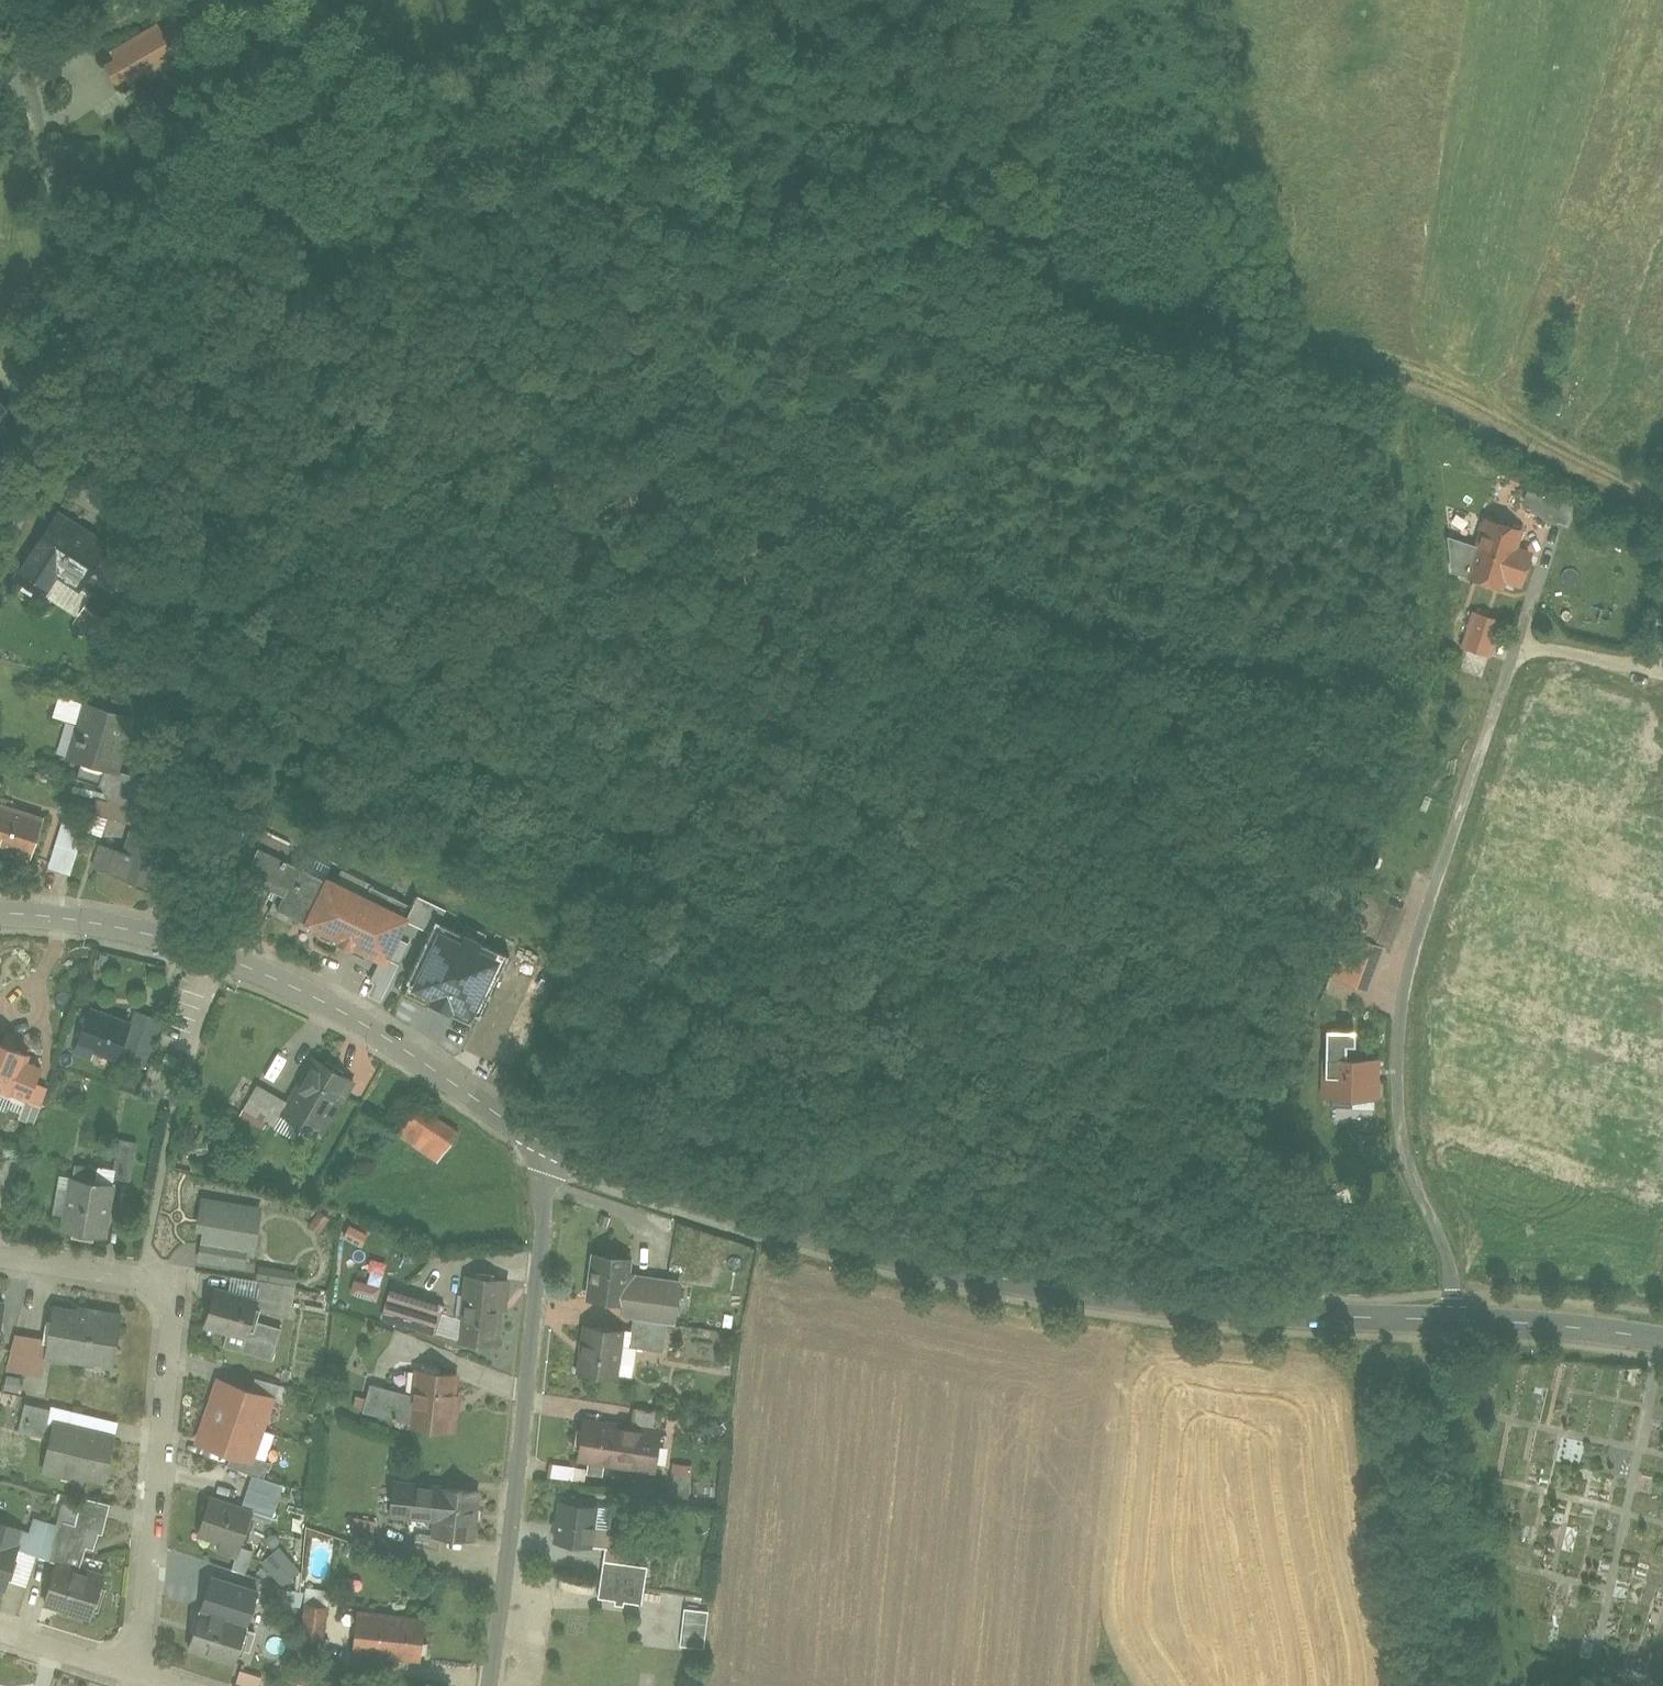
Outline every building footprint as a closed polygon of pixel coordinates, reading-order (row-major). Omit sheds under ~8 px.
[(146,21),(107,40),(126,76),(164,57),(146,21)] [(9,428),(12,405),(0,396),(0,432),(9,428)] [(1528,508),(1575,523),(1581,504),(1534,488),(1528,508)] [(1521,519),(1483,506),(1458,579),(1500,593),(1504,580),(1515,584),(1528,546),(1513,541),(1521,519)] [(81,586),(110,537),(61,508),(18,579),(47,597),(61,574),(81,586)] [(1502,616),(1472,609),(1461,653),(1491,660),(1502,616)] [(65,693),(59,714),(82,721),(89,700),(65,693)] [(76,763),(117,773),(130,716),(89,707),(76,763)] [(31,869),(45,819),(0,806),(0,861),(31,869)] [(155,881),(168,833),(99,814),(86,862),(155,881)] [(63,820),(55,867),(78,871),(87,824),(63,820)] [(276,907),(309,924),(333,877),(268,843),(252,874),(284,890),(276,907)] [(309,924),(386,963),(391,953),(410,916),(333,877),(309,924)] [(410,916),(391,953),(489,1003),(518,946),(420,897),(410,916)] [(123,1058),(136,1025),(94,1008),(81,1041),(123,1058)] [(136,1025),(123,1058),(150,1069),(170,1019),(143,1009),(136,1025)] [(1323,1061),(1349,1061),(1349,1048),(1356,1048),(1355,1031),(1322,1031),(1323,1061)] [(31,1099),(44,1068),(27,1061),(30,1052),(0,1039),(0,1086),(31,1099)] [(356,1083),(312,1059),(289,1100),(281,1115),(325,1139),(356,1083)] [(1323,1061),(1323,1096),(1377,1095),(1376,1060),(1349,1061),(1323,1061)] [(281,1115),(289,1100),(261,1084),(247,1110),(275,1125),(281,1115)] [(420,1107),(399,1136),(437,1163),(458,1135),(420,1107)] [(64,1230),(112,1237),(120,1184),(72,1176),(64,1230)] [(254,1266),(265,1206),(209,1196),(198,1256),(254,1266)] [(315,1226),(326,1234),(337,1221),(326,1212),(315,1226)] [(347,1237),(366,1245),(371,1234),(352,1225),(347,1237)] [(592,1252),(587,1298),(629,1302),(632,1271),(634,1257),(592,1252)] [(263,1280),(301,1286),(303,1272),(265,1266),(263,1280)] [(684,1277),(632,1271),(629,1302),(627,1318),(636,1319),(672,1323),(679,1324),(684,1277)] [(461,1343),(502,1347),(508,1279),(467,1276),(461,1343)] [(357,1294),(381,1300),(385,1286),(361,1279),(357,1294)] [(202,1324),(251,1339),(257,1321),(263,1301),(214,1286),(202,1324)] [(440,1333),(449,1305),(397,1289),(388,1317),(440,1333)] [(5,1350),(12,1303),(0,1301),(0,1349),(5,1350)] [(52,1340),(50,1358),(118,1368),(126,1312),(58,1302),(52,1340)] [(635,1331),(634,1344),(669,1348),(672,1323),(636,1319),(635,1331)] [(286,1330),(257,1321),(251,1339),(247,1352),(276,1361),(286,1330)] [(634,1344),(635,1331),(587,1326),(582,1373),(630,1379),(634,1344)] [(50,1358),(52,1340),(20,1335),(15,1371),(47,1376),(50,1358)] [(414,1427),(458,1430),(462,1372),(418,1369),(416,1394),(414,1422),(414,1427)] [(238,1452),(257,1458),(277,1394),(220,1376),(201,1441),(238,1452)] [(414,1422),(416,1394),(375,1384),(368,1410),(414,1422)] [(119,1435),(57,1418),(44,1467),(105,1484),(119,1435)] [(667,1430),(588,1421),(583,1461),(663,1470),(667,1430)] [(257,1474),(268,1478),(272,1463),(257,1458),(238,1452),(233,1467),(257,1474)] [(675,1495),(694,1496),(696,1462),(677,1461),(675,1495)] [(557,1475),(578,1476),(579,1464),(558,1462),(557,1475)] [(257,1474),(248,1503),(255,1506),(274,1511),(283,1482),(268,1478),(257,1474)] [(435,1537),(480,1541),(485,1489),(395,1481),(392,1516),(437,1520),(435,1537)] [(219,1550),(240,1556),(243,1546),(255,1506),(248,1503),(212,1493),(199,1536),(221,1543),(219,1550)] [(62,1559),(83,1566),(90,1544),(99,1547),(112,1505),(88,1497),(79,1525),(66,1521),(65,1524),(54,1557),(62,1559)] [(600,1546),(604,1505),(563,1500),(558,1542),(600,1546)] [(29,1549),(54,1557),(65,1524),(39,1516),(33,1535),(29,1549)] [(358,1516),(356,1528),(377,1531),(379,1520),(358,1516)] [(33,1535),(0,1524),(0,1588),(14,1593),(29,1549),(33,1535)] [(284,1545),(266,1560),(286,1585),(304,1570),(284,1545)] [(240,1556),(236,1570),(256,1576),(263,1552),(243,1546),(240,1556)] [(47,1603),(96,1620),(111,1576),(83,1566),(62,1559),(47,1603)] [(654,1565),(613,1561),(609,1599),(650,1603),(654,1565)] [(213,1578),(251,1590),(256,1576),(236,1570),(218,1564),(213,1578)] [(213,1578),(204,1609),(242,1620),(251,1590),(213,1578)] [(328,1643),(332,1607),(310,1605),(306,1640),(328,1643)] [(686,1644),(711,1646),(713,1608),(688,1607),(686,1644)] [(191,1649),(240,1664),(252,1624),(242,1620),(204,1609),(191,1649)] [(354,1653),(422,1660),(427,1617),(358,1610),(354,1653)] [(241,1681),(258,1685),(263,1685),(266,1676),(245,1670),(241,1681)]
